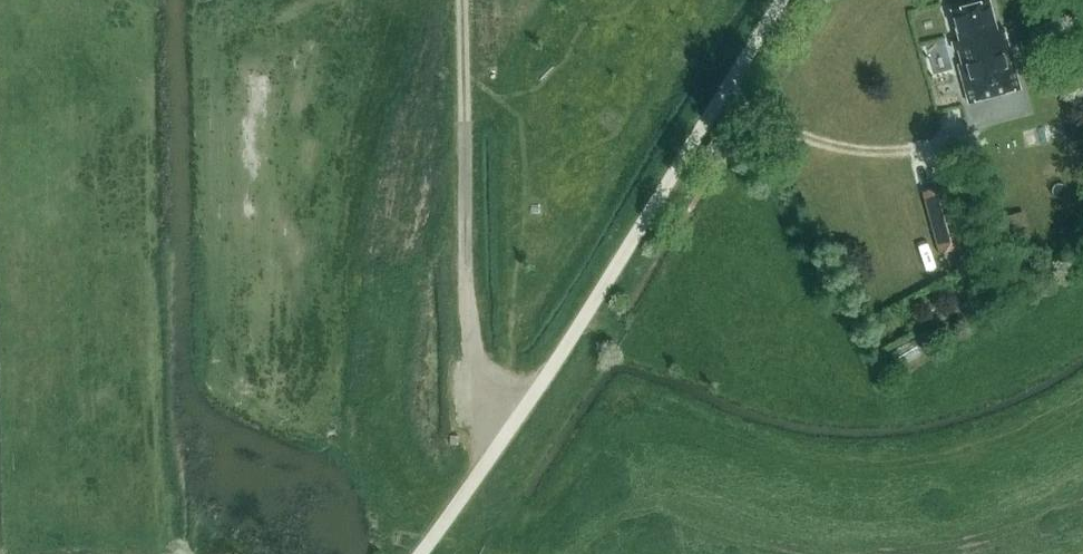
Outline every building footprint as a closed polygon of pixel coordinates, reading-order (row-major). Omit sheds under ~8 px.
[(1019,87),(1002,27),(996,29),(988,0),(987,0),(950,10),(959,39),(952,41),(954,50),(961,48),(965,62),(958,64),(969,101),(1019,87)] [(966,247),(950,187),(924,194),(940,254),(966,247)] [(1029,237),(1022,211),(995,219),(1002,245),(1029,237)] [(602,267),(611,250),(602,245),(592,262),(602,267)] [(914,337),(890,350),(897,363),(921,350),(914,337)]
